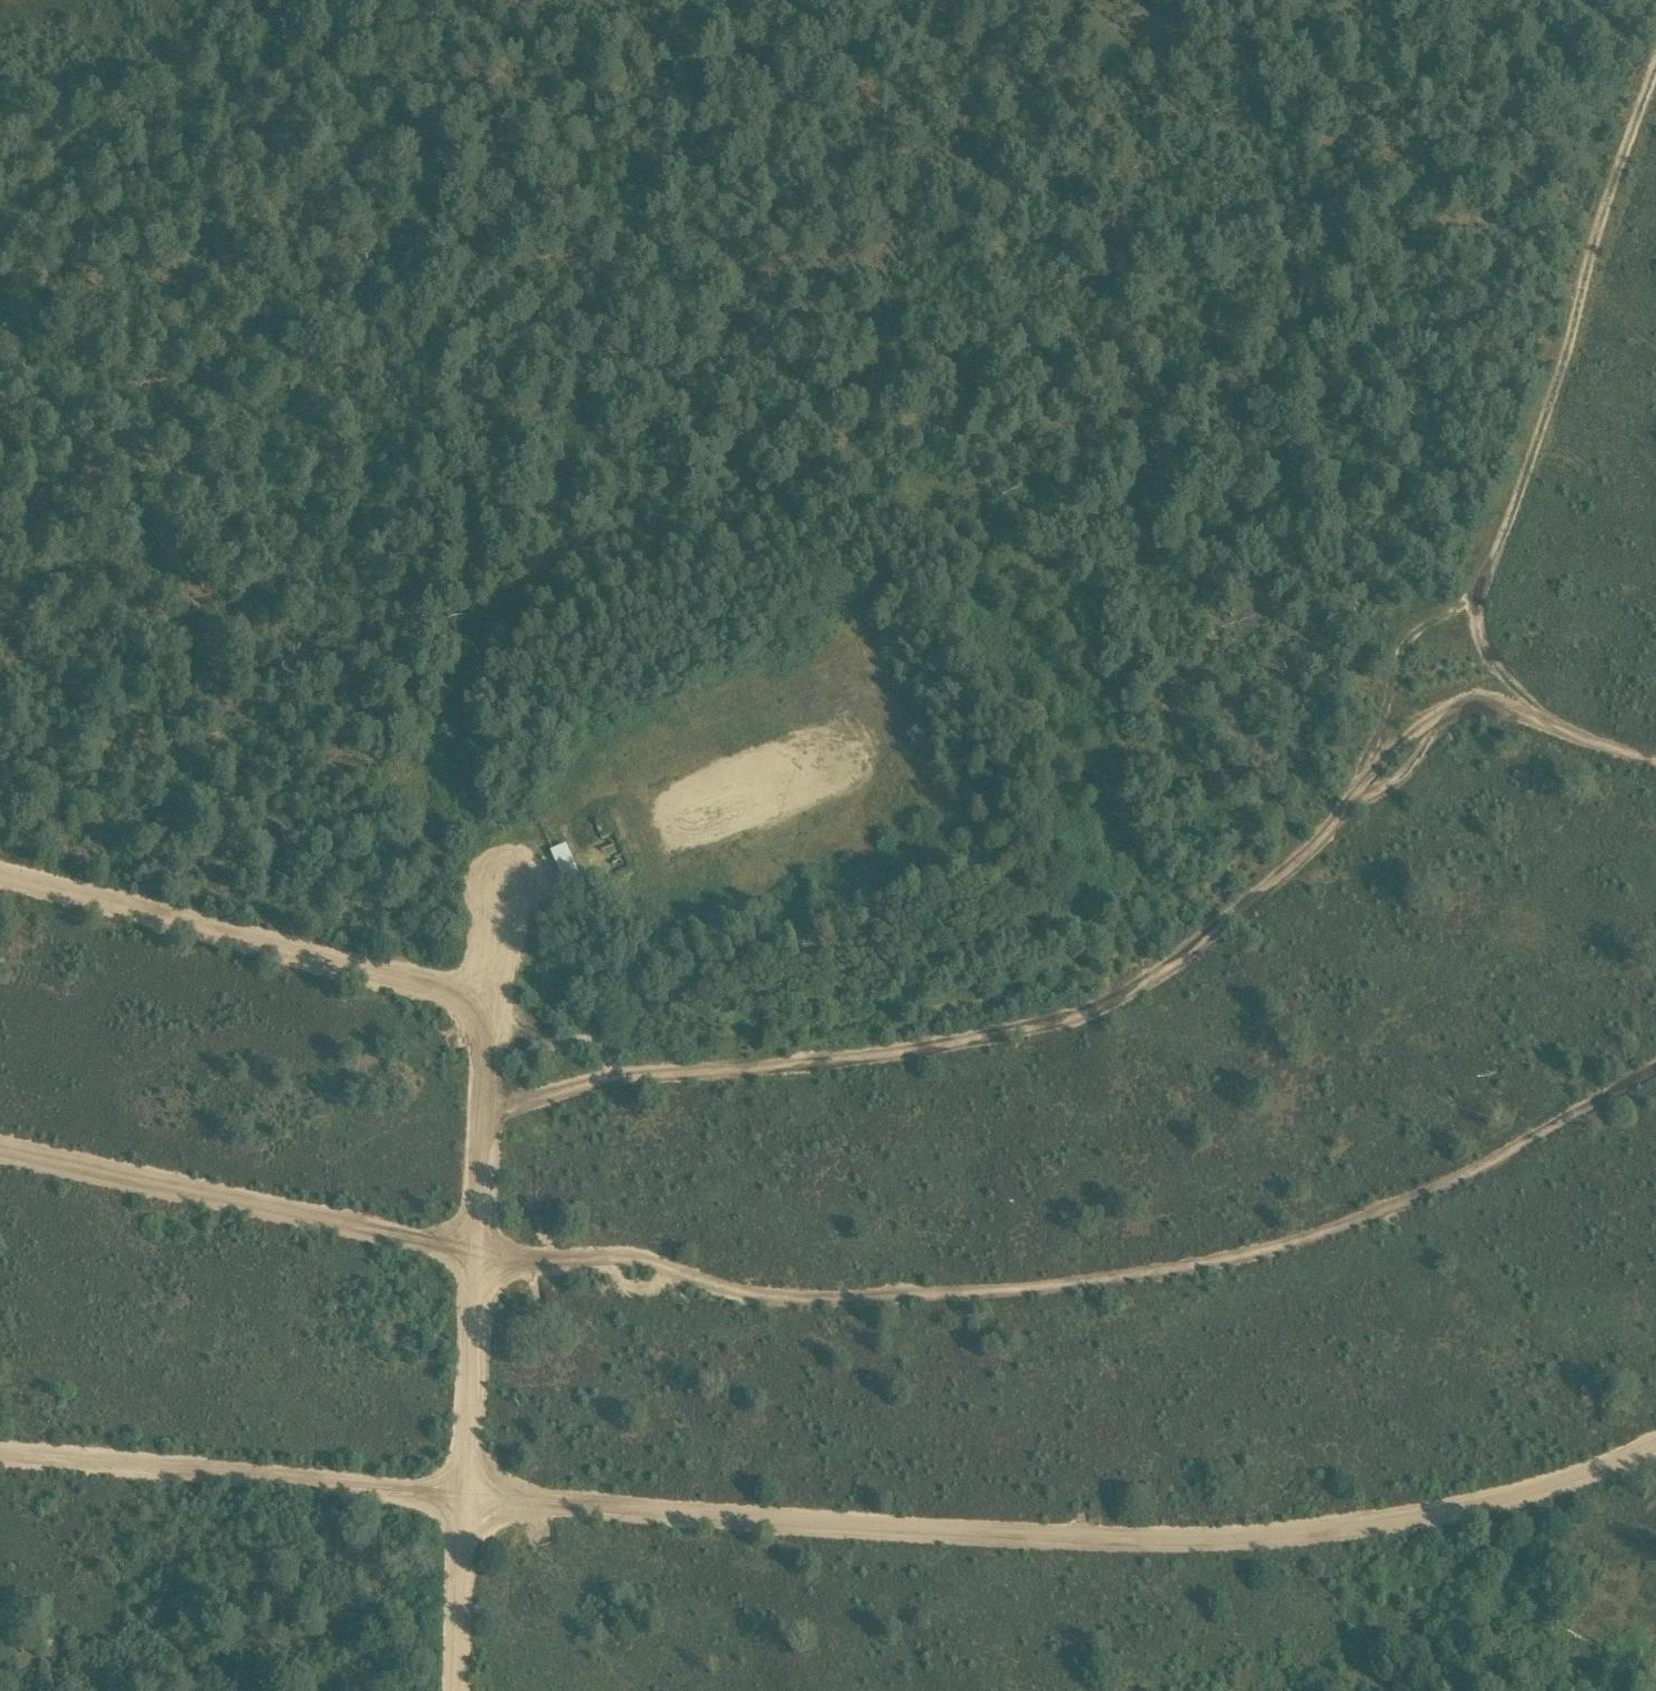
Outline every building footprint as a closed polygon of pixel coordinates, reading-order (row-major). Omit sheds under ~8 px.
[(566,848),(552,854),(569,894),(584,888),(566,848)]
